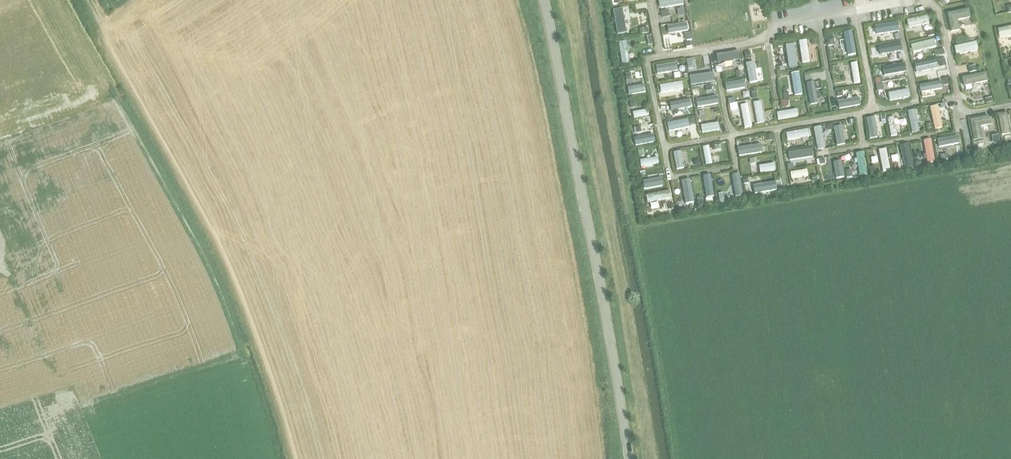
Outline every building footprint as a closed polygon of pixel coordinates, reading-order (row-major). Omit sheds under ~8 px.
[(941,0),(938,4),(942,9),(946,5),(941,0)] [(947,15),(951,33),(959,31),(957,21),(970,19),(968,10),(947,15)] [(969,120),(974,142),(983,141),(980,128),(989,126),(987,116),(978,118),(969,120)]
